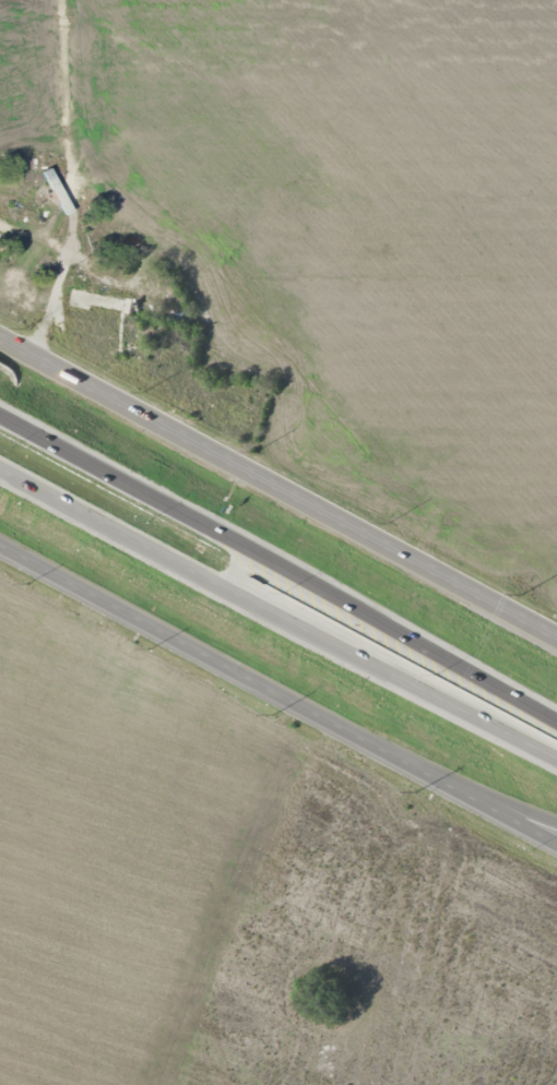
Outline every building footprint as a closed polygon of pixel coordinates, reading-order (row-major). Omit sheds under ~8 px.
[(56,174),(7,171),(7,180),(56,183),(56,174)] [(21,201),(41,205),(44,193),(24,190),(21,201)]
